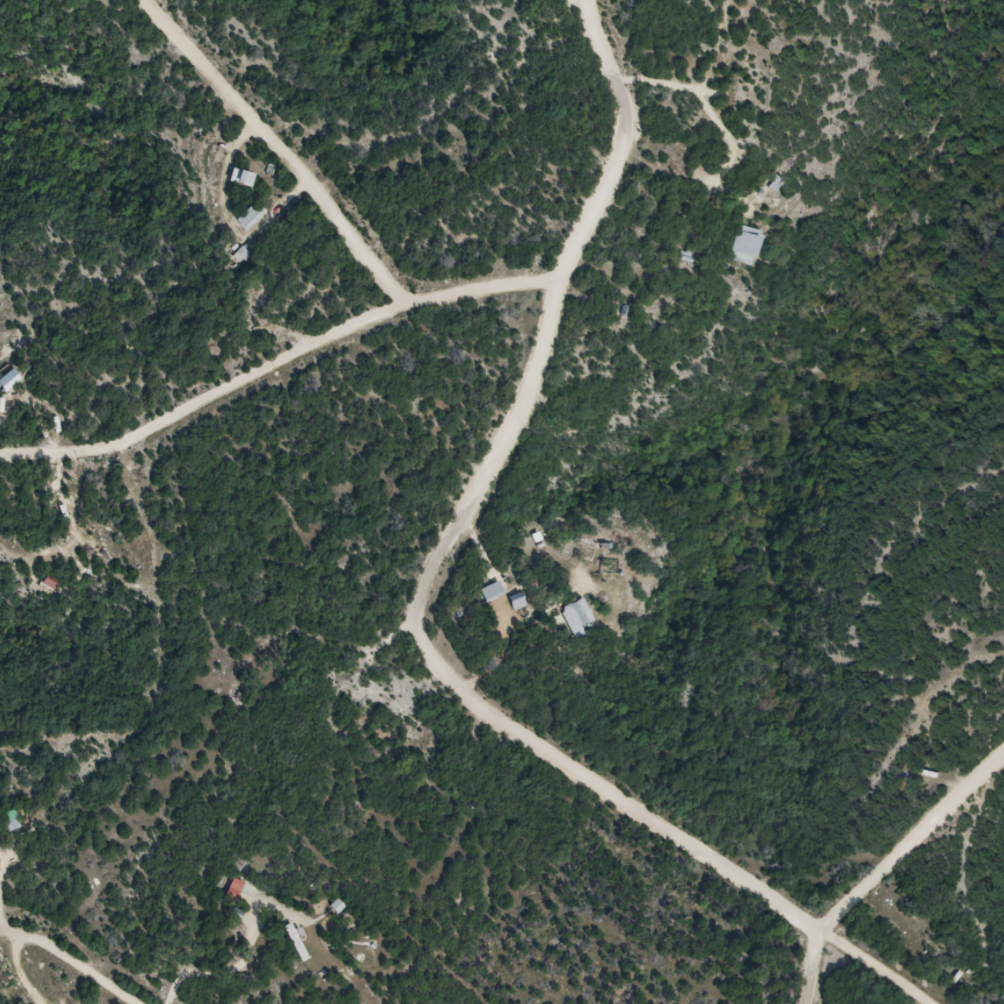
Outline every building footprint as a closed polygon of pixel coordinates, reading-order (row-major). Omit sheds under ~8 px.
[(253,188),(257,176),(248,173),(244,186),(253,188)] [(249,232),(267,214),(258,205),(240,223),(249,232)] [(737,262),(761,268),(769,234),(744,228),(737,262)] [(508,594),(502,583),(483,593),(489,604),(508,594)] [(513,599),(517,612),(530,608),(526,595),(513,599)] [(575,636),(599,628),(591,601),(566,609),(575,636)] [(21,830),(18,821),(9,825),(12,833),(21,830)] [(299,956),(306,952),(292,925),(285,929),(299,956)]
